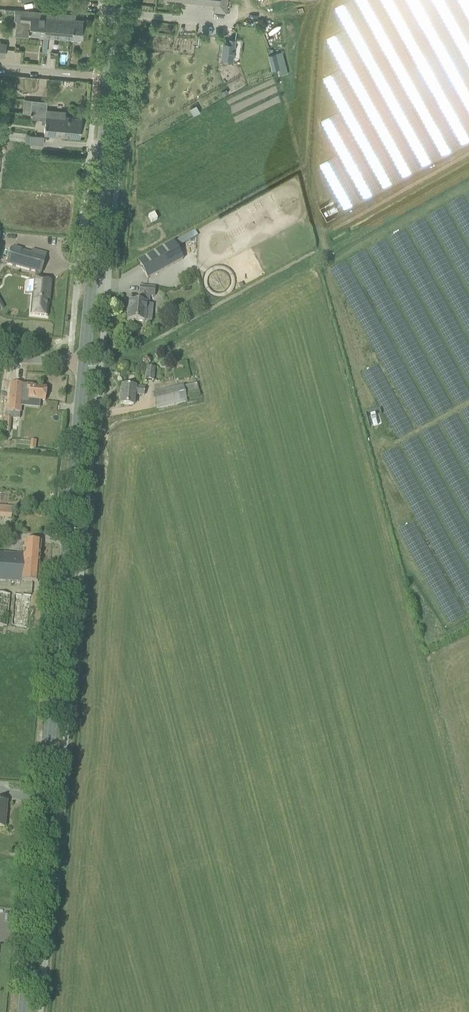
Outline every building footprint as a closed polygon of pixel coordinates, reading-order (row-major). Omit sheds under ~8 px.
[(214,2),(213,12),(226,13),(227,3),(226,3),(227,0),(192,0),(214,2)] [(28,36),(28,34),(42,35),(45,12),(31,10),(17,9),(15,35),(28,36)] [(42,35),(71,38),(71,28),(62,27),(63,24),(59,24),(61,13),(45,12),(42,35)] [(71,28),(71,38),(81,39),(83,19),(73,18),(74,15),(61,13),(59,24),(63,24),(62,27),(71,28)] [(223,41),(221,57),(227,58),(226,60),(232,61),(234,43),(223,41)] [(32,100),(30,115),(45,116),(46,116),(46,115),(52,115),(53,115),(52,118),(62,119),(61,127),(63,127),(63,136),(80,137),(81,117),(65,116),(65,112),(44,110),(45,101),(32,100)] [(196,105),(190,109),(194,116),(201,113),(196,105)] [(45,116),(43,134),(63,136),(63,127),(61,127),(62,119),(52,118),(53,115),(52,115),(46,115),(46,116),(45,116)] [(30,136),(30,144),(43,145),(43,137),(30,136)] [(154,213),(148,216),(151,222),(157,219),(154,213)] [(173,241),(138,261),(148,278),(183,259),(173,241)] [(11,248),(6,264),(41,273),(45,261),(31,257),(32,253),(31,253),(11,248)] [(33,252),(31,257),(45,261),(46,255),(33,252)] [(31,298),(30,315),(47,317),(48,301),(49,301),(51,281),(39,280),(40,273),(35,272),(34,279),(33,279),(33,282),(33,285),(32,294),(31,298)] [(31,298),(33,285),(26,285),(24,297),(31,298)] [(155,288),(150,288),(140,287),(139,295),(140,295),(140,302),(130,302),(128,320),(144,321),(146,295),(154,296),(155,288)] [(202,309),(204,304),(199,301),(196,306),(202,309)] [(34,336),(54,336),(54,326),(34,326),(34,336)] [(146,367),(145,380),(153,381),(154,368),(146,367)] [(176,380),(190,377),(189,368),(174,371),(176,380)] [(38,385),(11,383),(8,412),(20,413),(21,398),(45,400),(46,388),(37,387),(38,385)] [(120,404),(130,405),(133,405),(134,394),(144,395),(145,388),(135,387),(122,386),(120,404)] [(152,393),(156,409),(186,402),(183,386),(152,393)] [(5,417),(3,438),(2,438),(2,443),(7,444),(7,438),(9,439),(11,418),(5,417)] [(10,518),(11,506),(0,505),(0,517),(10,518)] [(31,541),(23,541),(22,553),(0,551),(0,579),(38,582),(41,542),(31,541)] [(8,594),(0,593),(0,624),(6,625),(8,594)] [(31,596),(21,595),(13,594),(11,625),(28,626),(31,596)]
